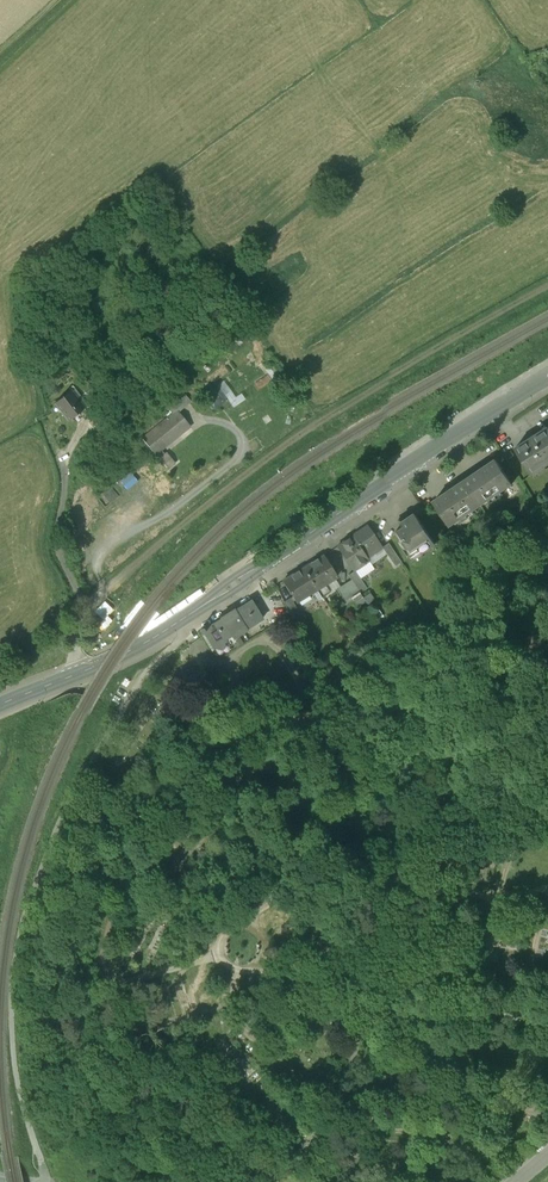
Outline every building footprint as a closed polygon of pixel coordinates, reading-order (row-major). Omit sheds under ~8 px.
[(276,374),(269,364),(263,368),(270,378),(276,374)] [(217,398),(206,383),(199,389),(211,404),(217,398)] [(68,390),(53,402),(67,419),(82,407),(68,390)] [(182,395),(167,407),(171,412),(174,410),(186,400),(182,395)] [(171,412),(140,437),(152,452),(186,424),(174,410),(171,412)] [(96,411),(86,420),(90,425),(101,416),(96,411)] [(518,446),(535,472),(547,463),(547,427),(518,446)] [(170,463),(162,452),(157,456),(165,467),(170,463)] [(498,458),(467,480),(483,503),(515,482),(498,458)] [(467,480),(437,500),(453,524),(483,503),(467,480)] [(109,488),(102,493),(108,501),(116,495),(109,488)] [(434,517),(426,505),(417,512),(424,523),(434,517)] [(411,516),(408,516),(399,521),(399,525),(391,530),(408,555),(418,548),(421,551),(436,541),(424,523),(417,512),(411,516)] [(365,524),(350,534),(364,556),(380,546),(365,524)] [(364,556),(350,534),(335,544),(351,569),(352,568),(367,560),(364,556)] [(398,560),(386,543),(380,547),(391,564),(398,560)] [(321,554),(301,566),(314,587),(314,588),(319,596),(320,595),(327,590),(323,584),(322,583),(334,575),(333,572),(321,554)] [(301,566),(280,579),(294,601),(314,588),(314,587),(301,566)] [(364,587),(352,568),(351,569),(345,573),(357,591),(364,587)] [(296,609),(288,597),(282,601),(294,625),(302,620),(295,610),(296,609)] [(249,599),(232,609),(232,608),(228,610),(241,630),(244,628),(244,627),(260,617),(249,599)] [(241,630),(228,610),(222,614),(235,634),(241,630)] [(219,617),(201,628),(200,627),(198,628),(200,632),(202,631),(212,647),(224,639),(223,637),(230,633),(231,636),(235,634),(222,614),(219,616),(219,617)] [(270,1168),(258,1175),(262,1181),(274,1174),(270,1168)]
